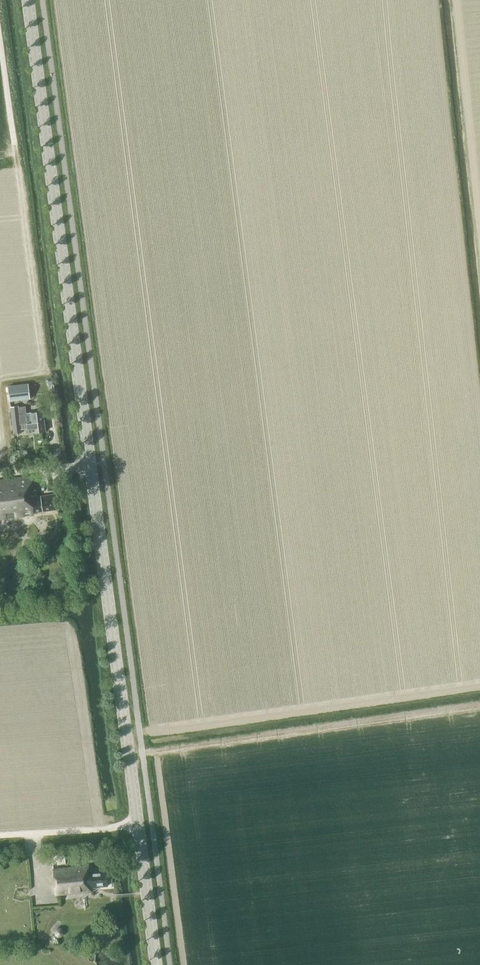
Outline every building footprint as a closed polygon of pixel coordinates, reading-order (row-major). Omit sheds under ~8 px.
[(9,397),(15,396),(16,400),(30,399),(28,384),(8,386),(9,397)] [(26,413),(25,406),(18,407),(18,406),(10,407),(13,425),(44,421),(43,411),(31,413),(26,413)] [(33,433),(45,431),(44,421),(13,425),(13,433),(21,432),(20,429),(27,429),(28,433),(33,432),(33,433)] [(24,458),(23,450),(15,450),(16,459),(24,458)] [(58,509),(56,494),(38,496),(35,475),(0,480),(0,519),(34,515),(33,512),(58,509)] [(52,865),(65,864),(65,855),(52,856),(52,865)] [(91,887),(108,886),(106,870),(89,872),(89,866),(53,869),(55,895),(91,892),(91,887)] [(64,934),(64,930),(61,927),(56,927),(54,930),(54,934),(57,937),(61,937),(64,934)]
